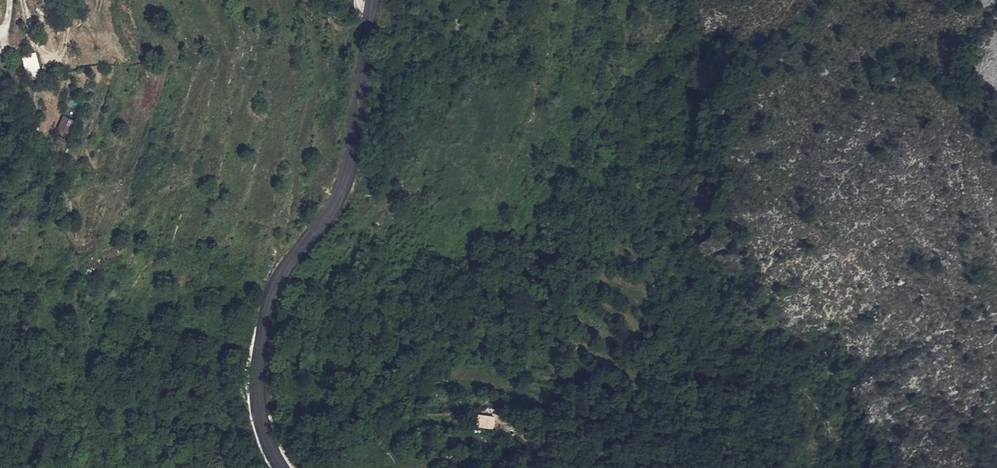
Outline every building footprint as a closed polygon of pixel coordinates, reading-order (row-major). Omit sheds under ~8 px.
[(63,115),(56,129),(65,134),(73,120),(63,115)] [(494,429),(495,416),(479,414),(477,428),(494,429)]
